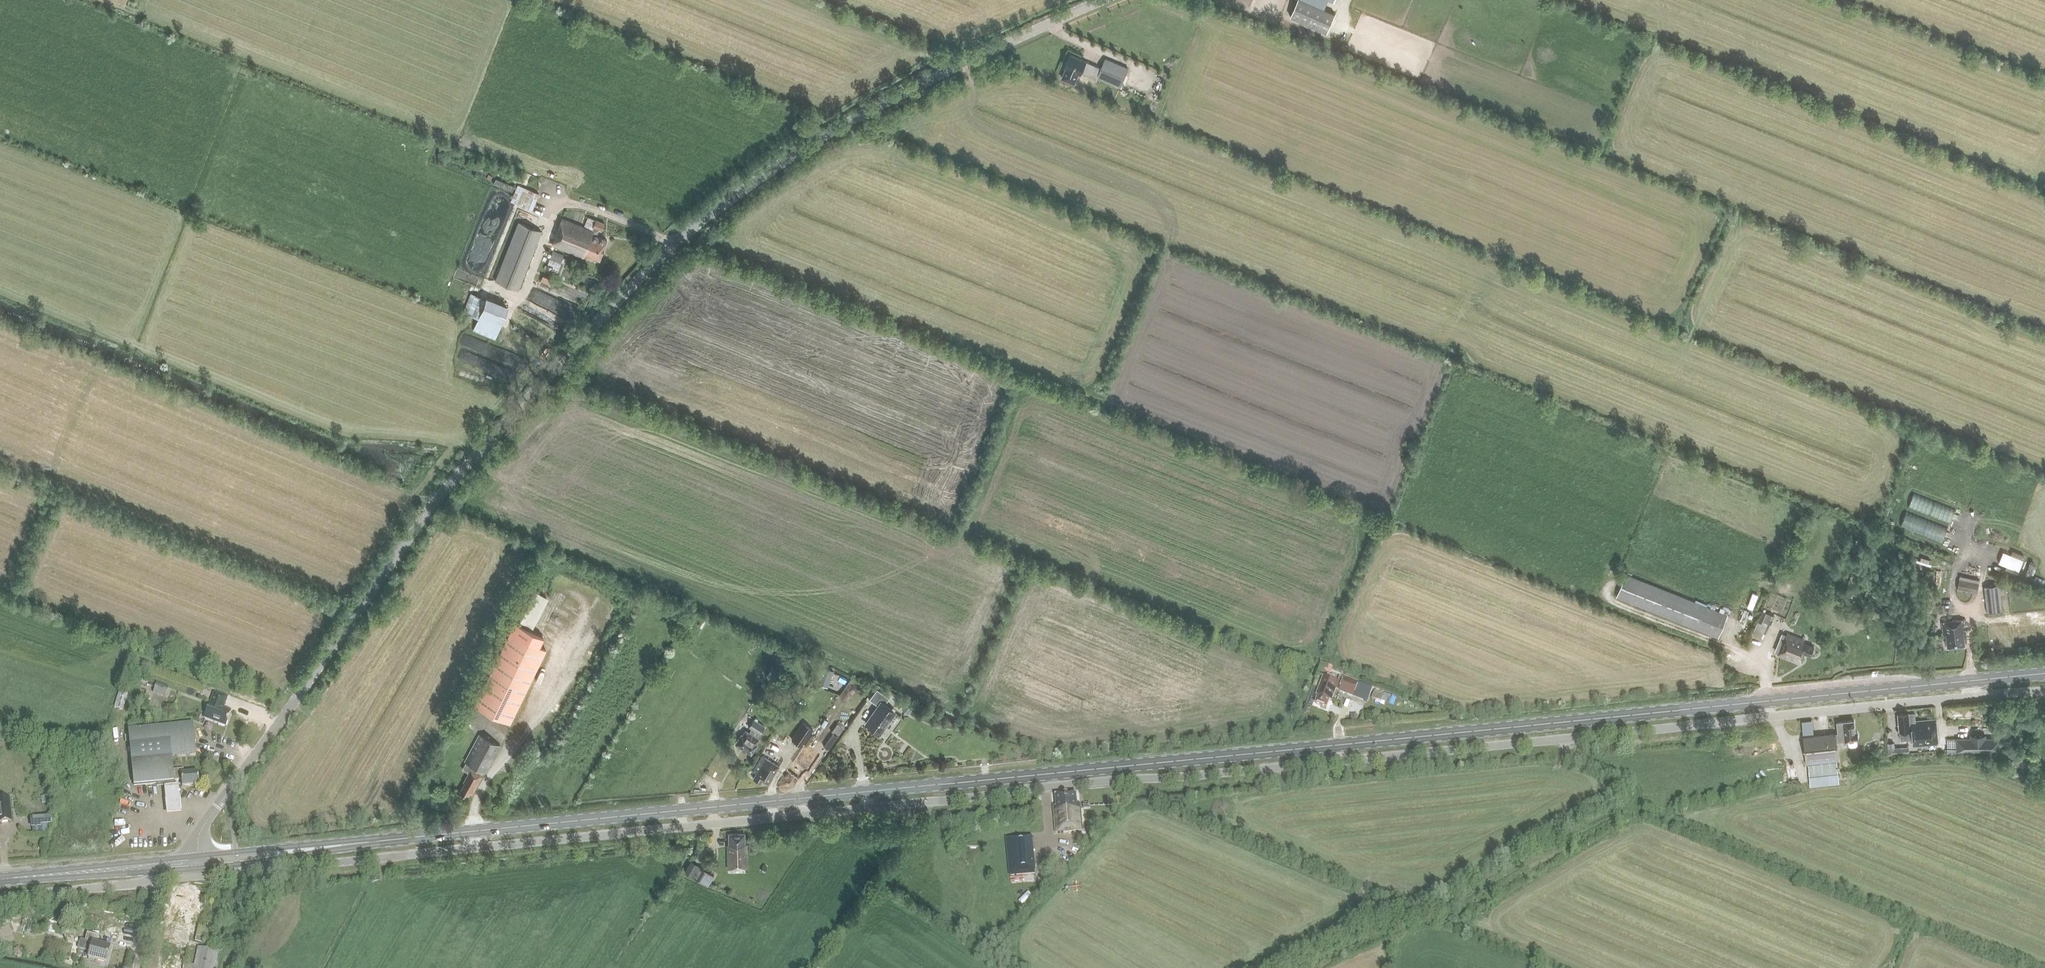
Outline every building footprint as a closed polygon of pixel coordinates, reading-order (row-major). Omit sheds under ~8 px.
[(1290,17),(1326,33),(1335,14),(1324,9),(1328,0),(1297,0),(1290,17)] [(1066,67),(1062,78),(1074,83),(1079,72),(1080,73),(1082,69),(1097,76),(1096,78),(1119,88),(1127,69),(1105,59),(1101,68),(1085,62),(1085,61),(1070,54),(1065,67),(1066,67)] [(494,177),(491,185),(510,193),(513,185),(494,177)] [(511,201),(522,206),(532,210),(539,194),(518,185),(511,201)] [(597,236),(599,229),(601,230),(604,223),(588,217),(585,224),(584,227),(562,219),(552,244),(586,258),(588,255),(599,260),(607,240),(597,236)] [(517,290),(541,231),(518,222),(494,280),(517,290)] [(552,251),(549,259),(560,264),(560,262),(563,263),(565,259),(562,257),(563,255),(552,251)] [(499,316),(504,304),(494,300),(487,297),(478,296),(472,293),(470,293),(467,299),(466,311),(474,315),(473,330),(490,337),(496,338),(499,316)] [(465,350),(461,359),(488,369),(491,361),(465,350)] [(1718,637),(1727,614),(1625,574),(1616,597),(1718,637)] [(1979,583),(1959,579),(1957,588),(1976,592),(1979,583)] [(2002,611),(2000,584),(1984,586),(1987,613),(2002,611)] [(535,592),(519,622),(531,628),(547,597),(535,592)] [(1965,631),(1964,619),(1941,621),(1943,634),(1945,634),(1947,647),(1965,645),(1963,632),(1965,631)] [(542,639),(511,624),(473,704),(510,723),(545,650),(539,646),(542,639)] [(1751,634),(1761,638),(1763,632),(1754,628),(1751,634)] [(1799,663),(1803,653),(1810,656),(1813,646),(1802,642),(1803,639),(1787,633),(1778,654),(1791,660),(1792,659),(1799,663)] [(773,666),(766,676),(770,679),(777,669),(774,667),(773,666)] [(831,675),(833,671),(824,667),(822,672),(818,684),(827,688),(831,675)] [(1338,681),(1323,676),(1316,695),(1318,696),(1315,704),(1327,708),(1330,701),(1332,701),(1336,690),(1339,691),(1339,692),(1354,697),(1359,683),(1344,677),(1344,679),(1339,677),(1338,681)] [(168,688),(157,684),(153,693),(165,697),(168,688)] [(877,689),(869,699),(879,706),(867,723),(880,732),(893,713),(884,706),(889,697),(877,689)] [(1374,689),(1371,698),(1391,704),(1394,695),(1374,689)] [(119,691),(114,708),(123,711),(128,694),(119,691)] [(226,696),(213,692),(203,718),(223,725),(229,709),(222,707),(226,696)] [(912,709),(905,703),(901,709),(908,714),(912,709)] [(468,705),(462,717),(469,721),(475,708),(468,705)] [(1913,746),(1938,743),(1936,718),(1915,721),(1914,713),(1908,713),(1908,712),(1898,713),(1899,731),(1905,730),(1906,739),(1912,739),(1913,746)] [(749,727),(751,728),(749,732),(746,730),(743,735),(741,734),(735,743),(751,753),(757,744),(755,743),(758,738),(765,727),(754,719),(749,727)] [(1836,722),(1837,733),(1803,737),(1806,765),(1808,765),(1810,786),(1839,783),(1837,761),(1838,761),(1835,742),(1847,741),(1848,745),(1850,746),(1855,746),(1857,744),(1856,740),(1858,740),(1857,738),(1858,737),(1858,735),(1857,734),(1857,731),(1855,731),(1854,720),(1836,722)] [(191,723),(128,731),(135,786),(165,783),(166,787),(174,786),(174,781),(181,780),(182,787),(198,785),(197,773),(184,774),(183,769),(172,770),(170,758),(195,755),(191,723)] [(791,739),(801,746),(813,730),(802,723),(791,739)] [(831,731),(833,732),(838,736),(844,728),(837,723),(831,731)] [(789,731),(784,728),(777,738),(785,743),(788,738),(786,736),(789,731)] [(838,736),(833,732),(823,745),(829,749),(838,736)] [(500,745),(478,734),(464,760),(466,761),(462,769),(468,772),(463,781),(465,783),(460,792),(467,796),(470,792),(472,794),(482,776),(480,775),(482,770),(486,772),(500,745)] [(1971,736),(1971,739),(1957,739),(1957,751),(1999,751),(1998,738),(1985,739),(1985,735),(1971,736)] [(1887,743),(1888,755),(1909,753),(1909,747),(1894,748),(1894,742),(1887,743)] [(1733,748),(1734,758),(1746,756),(1745,746),(1733,748)] [(795,763),(794,763),(788,771),(798,778),(804,769),(803,769),(809,760),(801,754),(795,763)] [(762,756),(752,771),(756,773),(753,778),(760,782),(761,780),(768,784),(774,775),(773,774),(778,766),(762,756)] [(164,786),(166,814),(181,812),(179,784),(164,786)] [(1056,833),(1082,831),(1081,808),(1078,809),(1077,793),(1055,795),(1056,806),(1054,807),(1056,833)] [(11,821),(9,798),(0,799),(0,822),(11,821)] [(52,824),(51,816),(31,818),(32,826),(52,824)] [(746,844),(744,844),(744,834),(728,834),(729,845),(727,845),(728,868),(740,868),(740,867),(747,867),(746,844)] [(1032,835),(1006,837),(1009,875),(1035,873),(1032,835)] [(691,861),(684,872),(707,886),(714,875),(691,861)] [(87,934),(85,941),(80,939),(77,948),(90,952),(88,959),(106,964),(110,948),(102,946),(103,943),(97,942),(98,937),(87,934)] [(217,950),(197,947),(194,963),(185,962),(188,944),(161,939),(156,967),(214,967),(217,950)]
